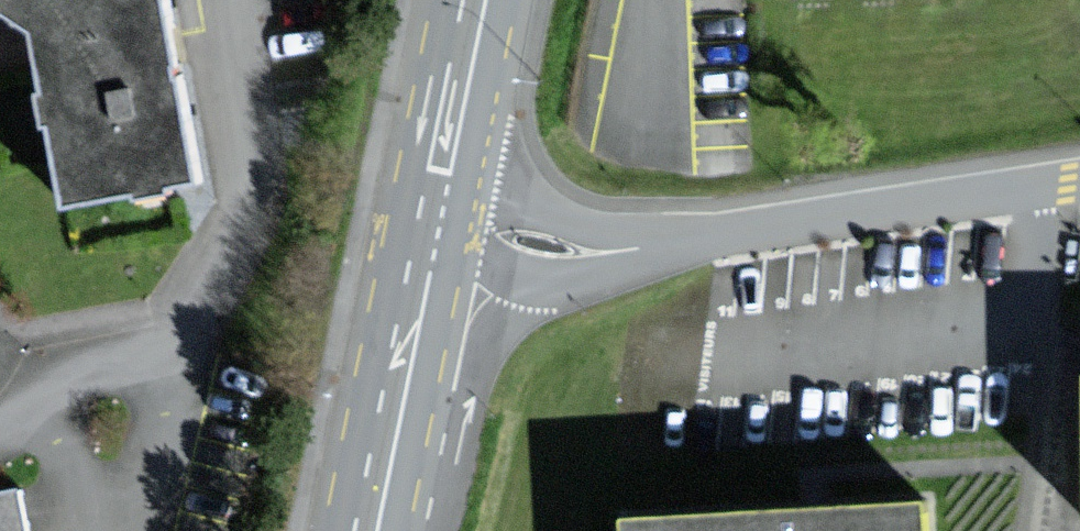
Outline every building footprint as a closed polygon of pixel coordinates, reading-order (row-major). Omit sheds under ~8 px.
[(19,13),(51,210),(191,188),(160,0),(0,0),(0,16),(19,13)] [(0,493),(0,530),(22,530),(15,490),(0,493)] [(611,521),(612,530),(921,530),(919,503),(776,511),(611,521)]
